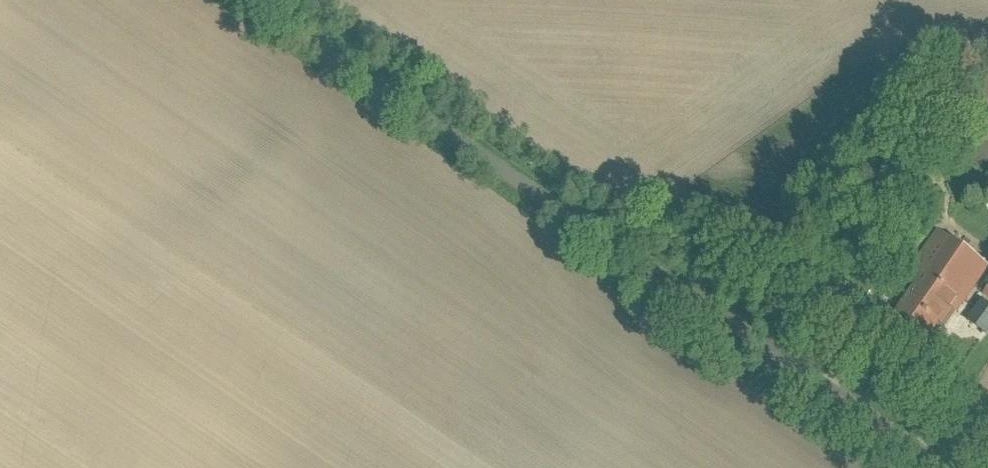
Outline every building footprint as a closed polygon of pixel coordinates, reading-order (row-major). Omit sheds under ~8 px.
[(937,233),(894,294),(906,302),(893,319),(928,344),(939,328),(945,333),(987,272),(987,269),(937,233)] [(980,303),(965,325),(987,340),(987,338),(987,308),(980,303)]
